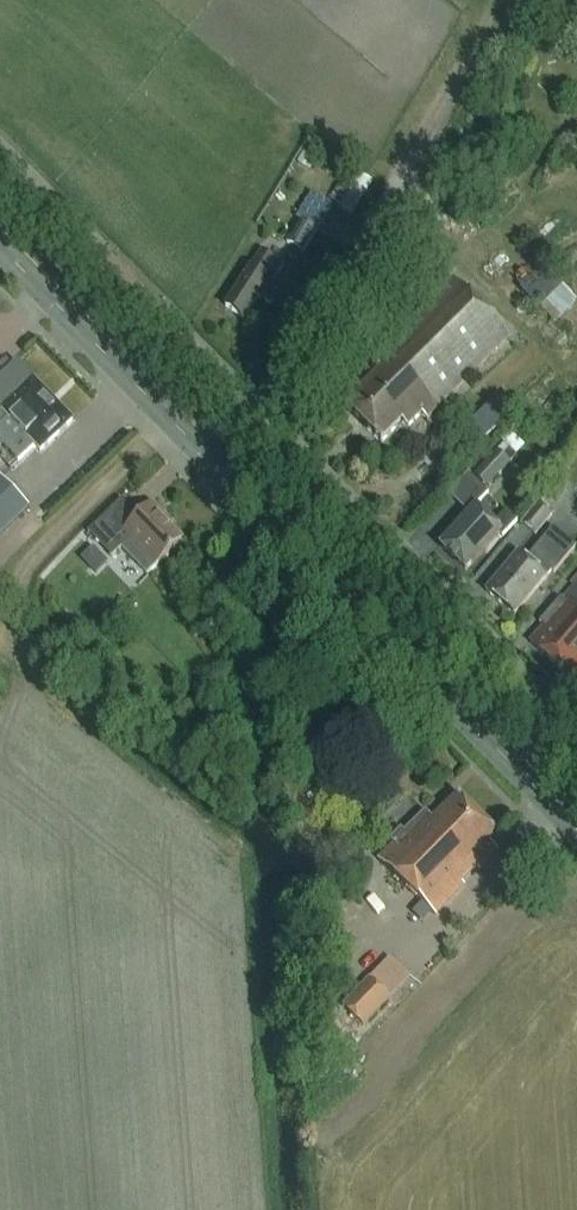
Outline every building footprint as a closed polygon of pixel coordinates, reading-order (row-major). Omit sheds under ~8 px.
[(309,172),(316,160),(304,153),(297,164),(309,172)] [(331,208),(311,195),(296,219),(300,222),(286,244),(303,254),(331,208)] [(284,267),(262,252),(225,309),(243,320),(257,299),(270,307),(282,288),(273,283),(284,267)] [(510,338),(453,281),(369,363),(380,374),(345,409),(380,445),(401,424),(406,430),(421,416),(426,421),(510,338)] [(12,369),(5,361),(0,366),(0,372),(4,376),(0,380),(0,432),(24,457),(34,448),(39,453),(71,423),(16,365),(12,369)] [(524,448),(509,435),(469,479),(483,492),(524,448)] [(0,480),(0,537),(28,509),(0,480)] [(138,520),(128,509),(120,501),(87,533),(112,559),(123,549),(148,575),(181,544),(159,521),(163,518),(151,506),(138,520)] [(553,516),(538,504),(520,525),(534,537),(553,516)] [(465,573),(501,535),(502,537),(516,522),(505,511),(492,524),(477,509),(439,548),(465,573)] [(531,556),(535,559),(529,567),(516,557),(485,593),(514,617),(551,573),(553,574),(574,549),(552,531),(531,556)] [(90,577),(106,564),(93,549),(77,563),(90,577)] [(576,676),(576,585),(562,602),(560,600),(539,624),(543,628),(530,644),(560,670),(564,665),(576,676)] [(122,689),(114,699),(127,710),(135,699),(122,689)] [(435,917),(497,853),(488,844),(496,836),(457,798),(432,824),(424,816),(404,836),(401,833),(391,843),(395,846),(377,862),(435,917)] [(391,1003),(368,979),(341,1006),(364,1030),(391,1003)]
